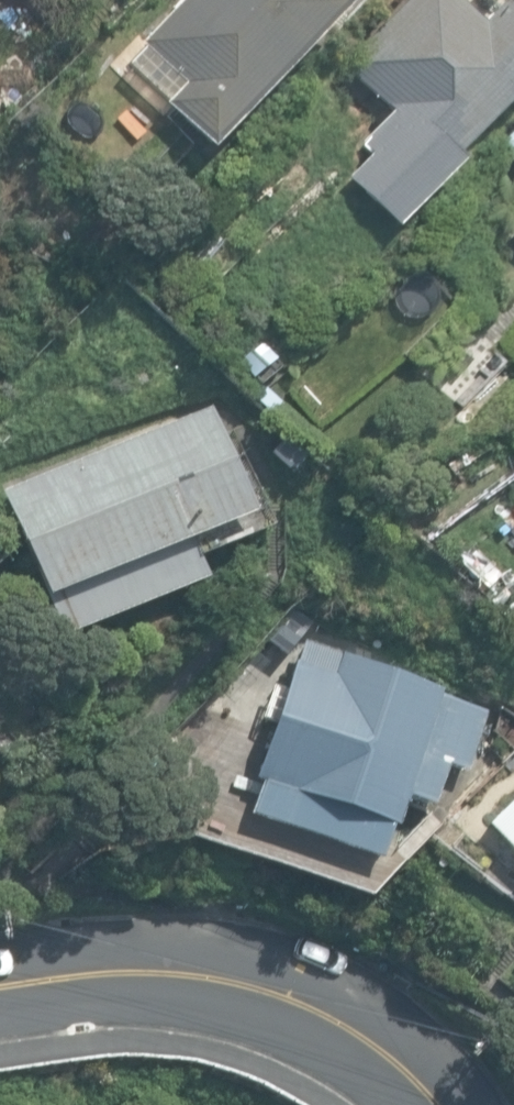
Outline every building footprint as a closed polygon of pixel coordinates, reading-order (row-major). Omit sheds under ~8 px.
[(214,151),(345,10),(335,0),(185,0),(143,45),(185,84),(165,106),(214,151)] [(446,170),(513,100),(513,22),(501,9),(483,28),(455,0),(411,0),(343,69),(446,170)] [(349,178),(398,228),(449,178),(400,128),(349,178)] [(504,140),(513,151),(513,130),(504,140)] [(1,495),(60,637),(204,579),(190,544),(252,519),(208,411),(1,495)] [(251,816),(380,862),(392,828),(397,830),(408,798),(436,808),(450,767),(469,774),(491,712),(441,694),(443,688),(303,638),(253,780),(262,784),(251,816)] [(513,754),(487,788),(495,794),(475,819),(513,849),(513,755),(513,754)] [(428,842),(479,883),(499,858),(450,821),(428,842)] [(504,878),(513,886),(513,864),(504,878)]
